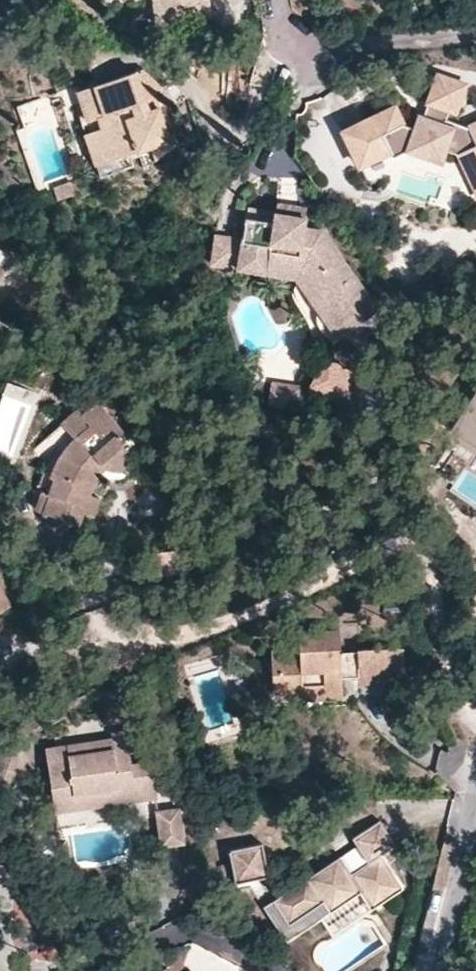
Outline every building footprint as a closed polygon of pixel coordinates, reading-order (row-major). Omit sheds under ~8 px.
[(156,24),(170,22),(168,0),(153,0),(156,24)] [(170,22),(208,18),(206,0),(168,0),(170,22)] [(99,178),(134,166),(130,153),(137,151),(140,164),(142,169),(174,146),(171,137),(167,138),(157,109),(148,112),(144,103),(152,95),(158,87),(142,70),(77,92),(80,102),(74,105),(99,178)] [(354,160),(383,145),(388,152),(390,158),(408,153),(440,159),(445,151),(457,154),(465,150),(475,146),(475,147),(475,123),(467,127),(447,121),(442,119),(446,109),(450,112),(460,85),(433,76),(419,117),(417,117),(412,129),(398,124),(390,108),(341,132),(354,160)] [(157,109),(152,95),(144,103),(148,112),(157,109)] [(383,145),(354,160),(357,167),(388,152),(383,145)] [(465,150),(475,174),(475,147),(475,146),(465,150)] [(130,153),(134,166),(140,164),(137,151),(130,153)] [(72,185),(56,190),(61,202),(77,197),(72,185)] [(275,202),(273,212),(304,217),(305,208),(275,202)] [(245,208),(243,218),(272,222),(273,212),(245,208)] [(272,222),(243,218),(242,228),(214,225),(210,250),(238,256),(267,261),(269,252),(305,257),(332,294),(327,299),(332,307),(327,312),(337,328),(371,304),(319,233),(302,229),(304,217),(273,212),(272,222)] [(305,257),(269,252),(267,261),(264,273),(297,278),(304,289),(333,331),(337,328),(327,312),(332,307),(327,299),(332,294),(305,257)] [(267,261),(238,256),(236,268),(264,273),(267,261)] [(343,369),(318,390),(333,408),(359,387),(343,369)] [(97,404),(81,417),(90,427),(75,440),(68,450),(61,459),(54,470),(50,480),(54,482),(43,513),(79,527),(83,514),(94,518),(100,501),(90,497),(99,481),(105,471),(109,471),(113,470),(118,469),(125,464),(127,457),(128,451),(117,438),(122,432),(97,404)] [(450,434),(475,452),(475,408),(474,411),(467,406),(450,434)] [(90,427),(81,417),(76,412),(62,425),(75,440),(90,427)] [(120,477),(118,469),(113,470),(109,471),(110,478),(120,477)] [(3,593),(0,595),(0,601),(5,610),(12,606),(3,593)] [(336,656),(337,650),(335,634),(295,636),(296,665),(290,665),(290,656),(267,658),(270,699),(297,697),(298,701),(339,699),(338,681),(337,675),(354,673),(354,681),(355,684),(382,683),(380,651),(354,653),(353,650),(346,650),(346,657),(336,656)] [(399,650),(380,651),(382,683),(400,682),(399,650)] [(129,746),(126,726),(109,729),(110,734),(112,749),(127,747),(129,746)] [(67,755),(46,758),(54,807),(76,804),(74,789),(116,782),(117,787),(131,785),(132,795),(155,791),(149,756),(129,759),(127,747),(112,749),(110,734),(87,738),(88,747),(66,751),(67,755)] [(44,745),(46,758),(67,755),(66,751),(88,747),(87,738),(44,745)] [(10,758),(0,764),(0,798),(25,783),(10,758)] [(74,789),(76,804),(132,795),(131,785),(117,787),(116,782),(74,789)] [(176,800),(155,803),(160,838),(182,835),(176,800)] [(339,861),(272,906),(289,930),(323,907),(330,915),(358,896),(371,914),(402,893),(380,859),(394,849),(378,824),(350,843),(365,867),(350,877),(339,861)] [(261,842),(228,849),(235,883),(268,876),(261,842)]
